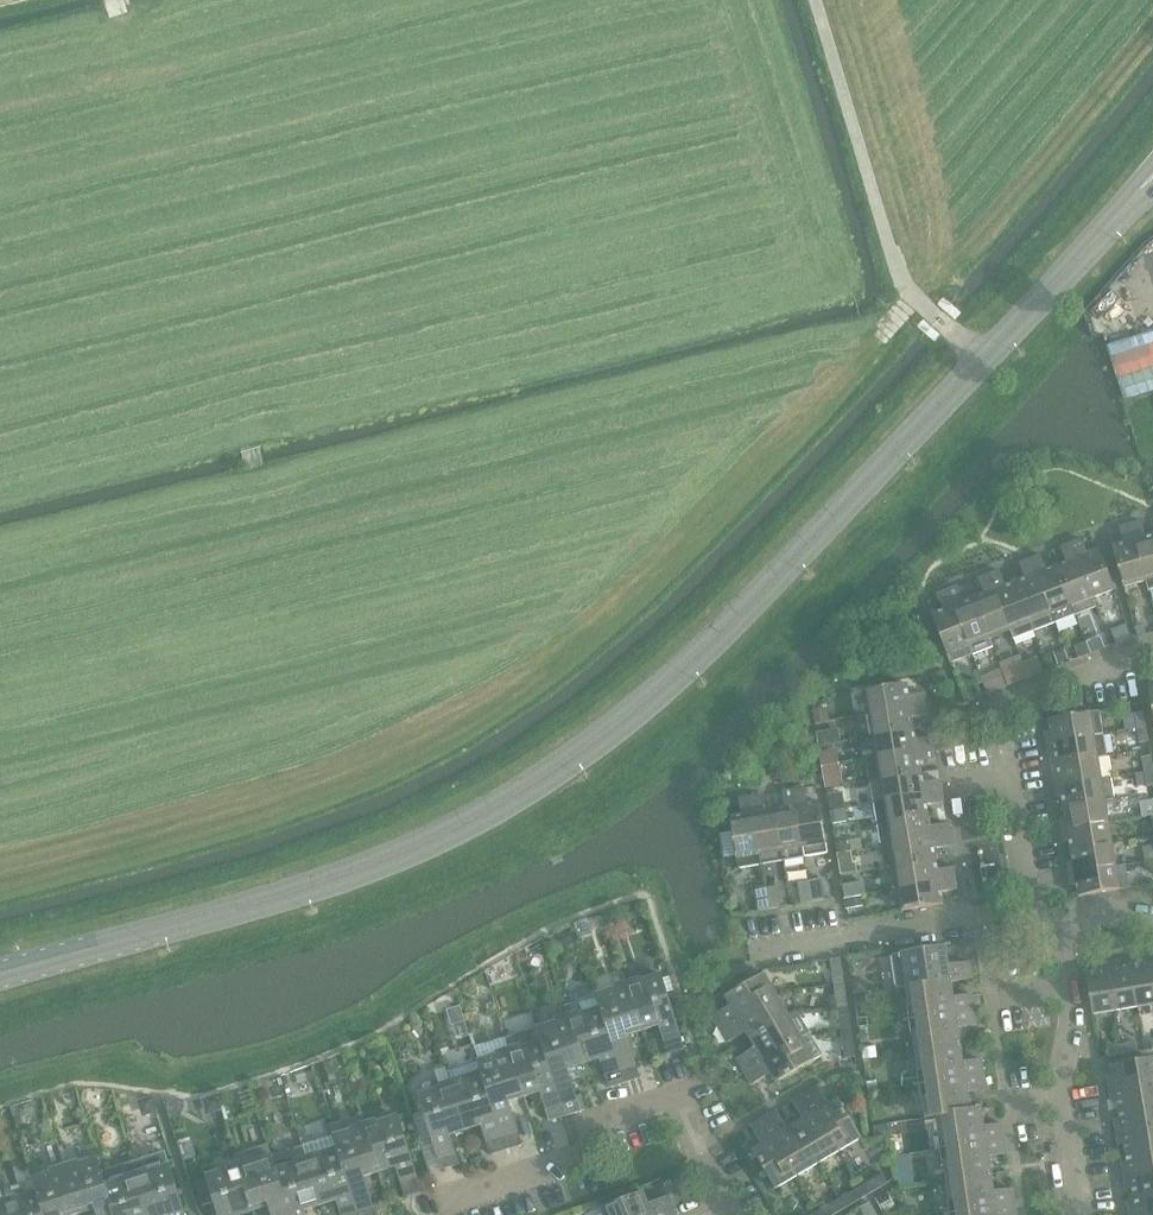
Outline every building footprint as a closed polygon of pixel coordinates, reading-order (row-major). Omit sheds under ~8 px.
[(1130,525),(1146,581),(1147,581),(1149,590),(1152,589),(1152,535),(1146,537),(1142,522),(1130,525)] [(1124,587),(1146,581),(1130,525),(1120,528),(1124,543),(1113,546),(1124,587)] [(1083,540),(1071,544),(1092,598),(1093,598),(1115,589),(1099,551),(1089,555),(1083,540)] [(1068,563),(1056,568),(1071,606),(1072,606),(1076,615),(1096,607),(1093,598),(1092,598),(1071,544),(1062,548),(1068,563)] [(1042,556),(1029,561),(1054,623),(1055,623),(1074,615),(1071,606),(1056,568),(1048,571),(1042,556)] [(1026,579),(1015,584),(1033,631),(1054,623),(1029,561),(1021,564),(1026,579)] [(1013,639),(1033,631),(1015,584),(1007,587),(1001,572),(988,577),(1009,631),(1010,630),(1013,639)] [(989,638),(1009,631),(988,577),(979,580),(985,595),(973,600),(992,647),(993,647),(989,638)] [(960,587),(948,592),(972,655),(992,647),(973,600),(966,603),(960,587)] [(950,664),(972,655),(948,592),(937,596),(943,611),(932,615),(950,664)] [(1124,624),(1110,629),(1116,643),(1129,637),(1124,624)] [(1099,636),(1085,642),(1089,653),(1104,648),(1099,636)] [(1069,645),(1074,659),(1078,658),(1089,653),(1085,642),(1084,639),(1069,645)] [(1053,667),(1069,661),(1063,647),(1048,653),(1053,667)] [(1027,677),(1018,654),(998,662),(1001,668),(1007,685),(1027,677)] [(1042,671),(1036,657),(1022,662),(1019,654),(1018,654),(1027,677),(1042,671)] [(1001,668),(980,676),(987,693),(1007,685),(1001,668)] [(865,691),(869,714),(927,704),(925,693),(909,696),(907,684),(865,691)] [(929,716),(927,704),(869,714),(873,736),(914,729),(913,719),(929,716)] [(829,707),(814,709),(816,720),(831,718),(829,707)] [(1047,744),(1104,735),(1100,711),(1048,720),(1050,732),(1045,733),(1047,744)] [(1143,713),(1134,714),(1124,719),(1125,730),(1137,728),(1137,730),(1146,728),(1143,713)] [(1148,742),(1146,728),(1137,730),(1139,744),(1148,742)] [(916,739),(914,729),(873,736),(876,756),(934,747),(932,736),(916,739)] [(830,730),(816,732),(818,745),(832,742),(830,730)] [(1107,756),(1104,735),(1047,744),(1049,755),(1054,754),(1056,766),(1098,759),(1098,757),(1107,756)] [(936,759),(934,747),(876,756),(876,757),(867,759),(870,780),(922,772),(920,762),(936,759)] [(836,749),(820,752),(822,765),(839,763),(836,749)] [(1144,773),(1152,772),(1152,769),(1151,756),(1142,758),(1144,773)] [(1052,776),(1054,789),(1102,780),(1102,779),(1098,759),(1056,766),(1058,775),(1052,776)] [(839,763),(822,765),(826,788),(843,785),(839,763)] [(923,782),(922,772),(870,780),(874,804),(941,792),(939,780),(923,782)] [(1144,773),(1146,785),(1147,787),(1152,786),(1152,772),(1144,773)] [(1111,778),(1102,779),(1102,780),(1054,789),(1056,799),(1062,798),(1064,809),(1106,802),(1106,801),(1115,800),(1111,778)] [(804,787),(793,789),(804,856),(827,852),(819,801),(807,803),(804,787)] [(784,807),(774,808),(783,860),(804,856),(793,789),(782,791),(784,807)] [(841,792),(827,794),(830,809),(844,807),(841,792)] [(943,802),(941,792),(874,804),(878,826),(929,817),(927,805),(943,802)] [(761,794),(750,796),(761,863),(783,860),(774,808),(764,810),(761,794)] [(731,831),(719,833),(724,857),(736,855),(738,867),(761,863),(750,796),(738,798),(740,814),(729,816),(731,831)] [(1152,816),(1152,801),(1139,803),(1142,818),(1152,816)] [(1060,820),(1062,832),(1109,824),(1106,802),(1064,809),(1065,819),(1060,820)] [(845,809),(830,811),(832,822),(846,819),(845,809)] [(930,826),(929,817),(878,826),(881,847),(949,835),(947,823),(930,826)] [(1069,842),(1071,853),(1113,846),(1109,824),(1062,832),(1064,842),(1069,842)] [(950,846),(949,835),(881,847),(885,868),(894,866),(936,859),(934,849),(950,846)] [(850,840),(835,843),(837,854),(848,852),(852,852),(850,840)] [(1067,863),(1069,875),(1117,868),(1117,866),(1113,846),(1071,853),(1073,862),(1067,863)] [(938,869),(936,859),(894,866),(898,888),(956,879),(954,867),(938,869)] [(856,863),(839,866),(841,875),(857,872),(856,863)] [(1117,868),(1069,875),(1071,886),(1077,885),(1079,897),(1130,888),(1126,865),(1117,866),(1117,868)] [(822,879),(809,881),(812,901),(825,899),(822,879)] [(958,889),(956,879),(898,888),(902,911),(943,904),(941,892),(958,889)] [(809,881),(798,883),(801,903),(812,901),(809,881)] [(862,881),(842,884),(845,897),(864,893),(862,881)] [(777,886),(765,888),(769,909),(781,907),(777,886)] [(765,888),(755,890),(758,910),(769,909),(765,888)] [(860,896),(844,899),(846,910),(862,907),(860,896)] [(945,947),(901,954),(892,955),(897,988),(906,987),(906,988),(950,981),(950,982),(972,979),(970,963),(948,966),(945,947)] [(1130,966),(1137,1008),(1152,1005),(1152,966),(1151,957),(1140,959),(1141,964),(1130,966)] [(830,960),(834,987),(844,985),(840,959),(830,960)] [(1119,963),(1107,965),(1115,1012),(1137,1008),(1130,966),(1120,968),(1119,963)] [(1092,1016),(1115,1012),(1107,965),(1097,967),(1097,972),(1085,974),(1092,1016)] [(713,1018),(720,1031),(777,997),(764,974),(726,998),(731,1006),(713,1018)] [(661,975),(628,985),(642,1030),(658,1025),(668,1054),(685,1049),(661,975)] [(859,980),(853,981),(855,994),(866,993),(865,986),(859,980)] [(953,998),(950,982),(950,981),(906,988),(911,1019),(974,1010),(972,995),(953,998)] [(596,995),(597,996),(600,1008),(601,1008),(624,1083),(640,1078),(626,1035),(642,1030),(628,985),(596,995)] [(834,987),(837,1010),(848,1009),(844,985),(834,987)] [(864,994),(855,995),(857,1011),(867,1010),(864,994)] [(569,1018),(568,1018),(582,1064),(599,1058),(608,1088),(624,1083),(601,1008),(600,1008),(597,996),(565,1006),(569,1018)] [(746,1032),(751,1040),(789,1017),(777,997),(720,1031),(728,1043),(746,1032)] [(837,1010),(841,1035),(851,1033),(848,1009),(837,1010)] [(976,1025),(974,1010),(911,1019),(916,1052),(960,1045),(957,1028),(976,1025)] [(737,1059),(745,1072),(810,1033),(797,1012),(789,1017),(751,1040),(756,1047),(737,1059)] [(567,1069),(582,1064),(568,1018),(536,1028),(541,1042),(542,1042),(565,1116),(580,1111),(567,1069)] [(549,1121),(565,1116),(542,1042),(541,1042),(536,1028),(505,1038),(523,1098),(540,1092),(549,1121)] [(822,1055),(810,1033),(745,1072),(752,1084),(771,1073),(777,1083),(822,1055)] [(855,1057),(851,1033),(841,1035),(844,1059),(855,1057)] [(478,1062),(482,1076),(505,1150),(521,1145),(507,1103),(523,1098),(505,1038),(474,1048),(478,1062)] [(1137,1043),(1121,1046),(1122,1055),(1138,1052),(1137,1043)] [(962,1062),(960,1045),(916,1052),(920,1084),(984,1075),(982,1060),(962,1062)] [(875,1046),(862,1048),(864,1059),(877,1057),(875,1046)] [(1109,1058),(1122,1055),(1121,1046),(1107,1048),(1109,1058)] [(1109,1089),(1152,1082),(1152,1061),(1152,1059),(1111,1066),(1113,1078),(1107,1079),(1109,1089)] [(478,1062),(445,1072),(449,1086),(463,1131),(481,1126),(490,1155),(505,1150),(482,1076),(478,1062)] [(449,1136),(463,1131),(449,1086),(445,1072),(444,1067),(434,1070),(440,1089),(418,1096),(442,1170),(458,1165),(449,1136)] [(925,1118),(937,1116),(936,1114),(969,1109),(967,1093),(986,1090),(984,1075),(920,1084),(925,1118)] [(876,1080),(867,1082),(869,1091),(878,1090),(876,1080)] [(1118,1110),(1152,1104),(1152,1082),(1109,1089),(1111,1101),(1117,1100),(1118,1110)] [(818,1086),(804,1094),(838,1151),(861,1138),(838,1099),(829,1105),(818,1086)] [(804,1119),(794,1125),(817,1164),(838,1151),(804,1094),(793,1101),(804,1119)] [(153,1096),(137,1101),(142,1117),(158,1112),(155,1105),(153,1096)] [(209,1099),(202,1101),(206,1117),(221,1113),(216,1097),(209,1099)] [(1117,1133),(1152,1127),(1152,1104),(1118,1110),(1120,1122),(1115,1122),(1117,1133)] [(981,1108),(969,1109),(936,1114),(937,1116),(941,1148),(1005,1139),(1003,1124),(984,1127),(981,1108)] [(776,1111),(763,1119),(797,1176),(817,1164),(794,1125),(787,1129),(776,1111)] [(379,1172),(364,1126),(365,1126),(362,1115),(330,1125),(332,1136),(333,1136),(337,1149),(338,1149),(358,1214),(375,1214),(364,1177),(379,1172)] [(398,1116),(365,1126),(364,1126),(379,1172),(396,1167),(404,1196),(421,1191),(398,1116)] [(775,1189),(797,1176),(763,1119),(751,1126),(762,1144),(752,1150),(775,1189)] [(888,1125),(873,1127),(874,1137),(889,1135),(888,1125)] [(1126,1154),(1152,1150),(1152,1127),(1117,1133),(1119,1145),(1124,1144),(1126,1154)] [(338,1149),(337,1149),(333,1136),(332,1136),(301,1146),(320,1205),(337,1200),(341,1214),(358,1214),(338,1149)] [(1007,1154),(1005,1139),(941,1148),(946,1181),(991,1174),(988,1157),(1007,1154)] [(275,1169),(271,1156),(270,1156),(267,1144),(234,1154),(237,1166),(251,1212),(269,1207),(271,1214),(289,1214),(275,1169)] [(320,1205),(301,1146),(271,1156),(275,1169),(289,1214),(306,1214),(304,1210),(320,1205)] [(1124,1177),(1152,1173),(1152,1150),(1126,1154),(1128,1165),(1122,1166),(1124,1177)] [(164,1151),(132,1162),(136,1175),(149,1214),(185,1214),(164,1151)] [(910,1154),(894,1156),(896,1172),(912,1169),(910,1154)] [(79,1164),(77,1159),(63,1163),(79,1213),(95,1208),(97,1214),(114,1214),(105,1185),(106,1185),(101,1171),(97,1158),(79,1164)] [(136,1175),(132,1161),(101,1171),(106,1185),(105,1185),(114,1214),(149,1214),(136,1175)] [(37,1192),(44,1214),(73,1214),(79,1213),(63,1163),(48,1168),(50,1173),(32,1179),(37,1192)] [(251,1212),(237,1166),(207,1176),(207,1177),(194,1181),(202,1206),(215,1202),(219,1214),(242,1214),(251,1212)] [(1133,1199),(1152,1195),(1152,1173),(1124,1177),(1126,1188),(1131,1187),(1133,1199)] [(882,1174),(859,1188),(864,1196),(887,1183),(882,1174)] [(993,1192),(991,1174),(946,1181),(951,1213),(1015,1204),(1012,1189),(993,1192)] [(859,1188),(839,1200),(844,1208),(864,1196),(859,1188)] [(37,1192),(16,1199),(15,1194),(4,1197),(5,1202),(9,1214),(44,1214),(37,1192)] [(605,1214),(656,1214),(673,1208),(668,1196),(648,1205),(643,1192),(602,1209),(605,1214)] [(887,1192),(876,1199),(883,1212),(895,1205),(887,1192)] [(1130,1214),(1152,1214),(1152,1195),(1133,1199),(1135,1208),(1129,1209),(1130,1214)] [(5,1202),(4,1197),(0,1198),(0,1214),(9,1214),(5,1202)] [(818,1212),(819,1214),(832,1214),(844,1208),(839,1200),(818,1212)] [(869,1202),(860,1208),(864,1214),(876,1214),(869,1202)] [(1015,1204),(951,1213),(951,1214),(1016,1214),(1015,1204)]
